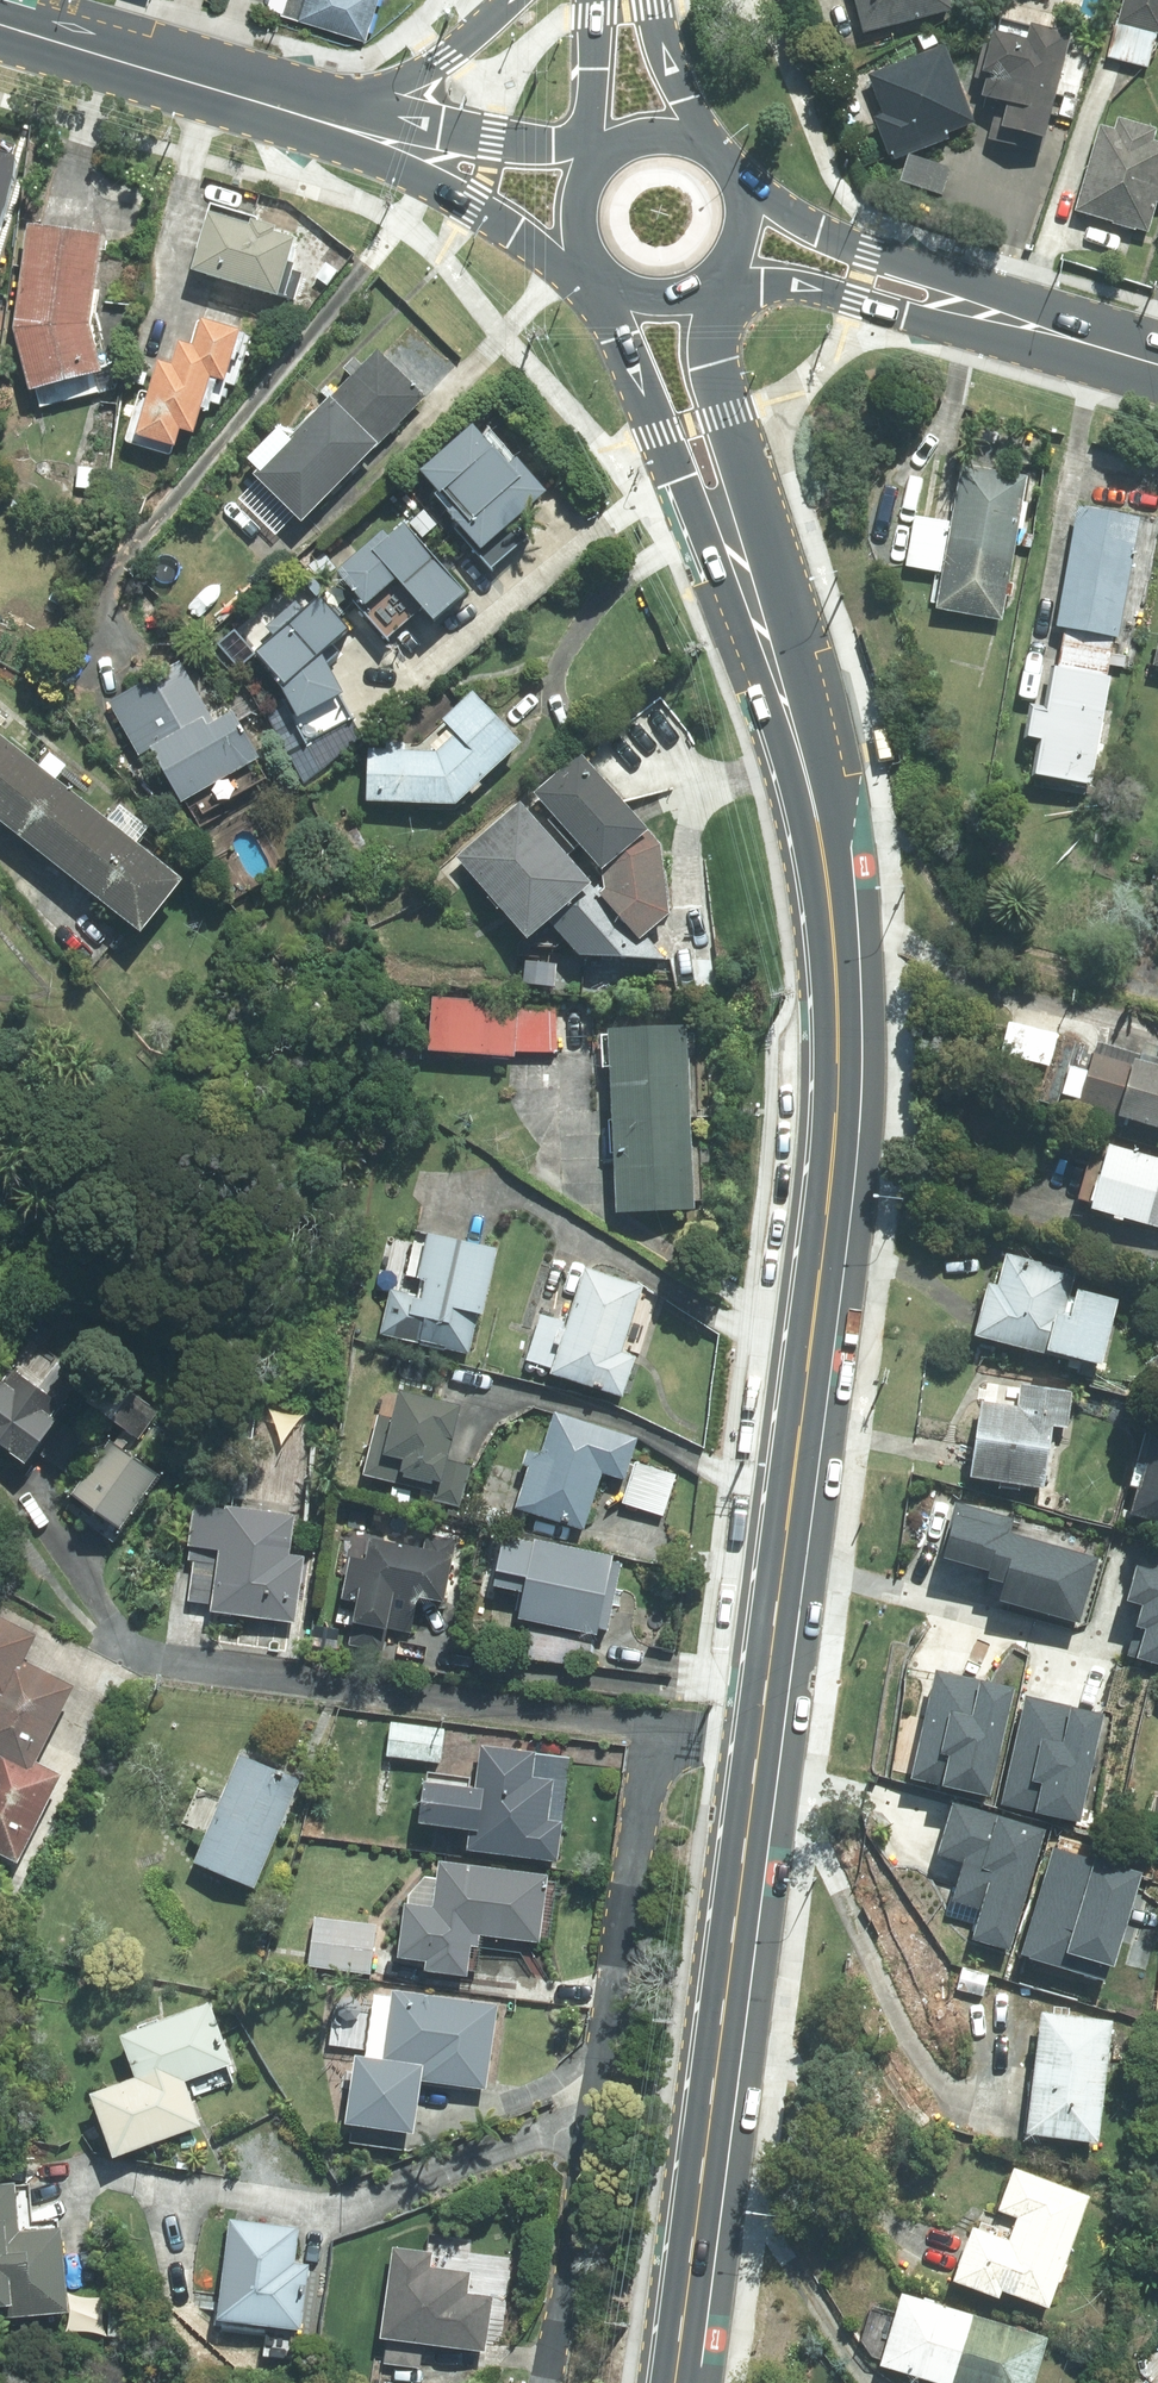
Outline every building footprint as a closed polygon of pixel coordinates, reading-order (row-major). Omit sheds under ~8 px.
[(269,9),(364,39),(376,0),(272,0),(269,9)] [(863,32),(950,10),(948,0),(855,0),(863,32)] [(1109,58),(1148,69),(1157,35),(1157,0),(1125,0),(1109,58)] [(1007,103),(1001,127),(1041,138),(1068,40),(1031,30),(1027,44),(992,35),(982,74),(989,76),(983,97),(1007,103)] [(873,119),(889,162),(947,140),(945,134),(972,123),(943,48),(868,76),(882,115),(873,119)] [(1099,128),(1075,212),(1147,233),(1157,196),(1157,144),(1151,142),(1154,131),(1118,121),(1115,132),(1099,128)] [(20,157),(0,151),(0,222),(20,157)] [(902,183),(940,195),(949,170),(910,157),(902,183)] [(208,211),(191,268),(294,298),(301,273),(291,270),(294,263),(285,260),(292,238),(272,232),(274,225),(250,218),(248,223),(208,211)] [(100,235),(28,225),(15,327),(30,387),(35,386),(40,406),(106,389),(89,323),(100,235)] [(140,390),(125,441),(171,454),(179,427),(193,432),(200,406),(209,408),(211,402),(220,404),(226,383),(234,385),(249,335),(237,332),(239,328),(201,317),(193,345),(179,341),(172,365),(158,361),(148,392),(140,390)] [(324,404),(370,449),(424,396),(378,350),(362,365),(354,357),(343,367),(351,376),(324,404)] [(258,469),(255,473),(259,478),(240,497),(276,532),(295,513),(301,518),(370,449),(324,404),(291,436),(280,425),(247,458),(258,469)] [(472,427),(419,473),(450,509),(443,516),(491,571),(528,538),(513,520),(543,494),(515,462),(508,469),(472,427)] [(960,465),(948,536),(1014,548),(1026,476),(960,465)] [(1118,638),(1140,519),(1076,507),(1054,629),(1064,631),(1060,650),(1110,659),(1113,637),(1118,638)] [(939,573),(948,523),(914,517),(905,567),(939,573)] [(381,533),(336,573),(358,598),(353,602),(387,640),(421,610),(432,623),(465,594),(404,526),(387,540),(381,533)] [(1001,621),(1014,548),(948,536),(935,610),(1001,621)] [(274,639),(255,655),(279,683),(297,718),(342,695),(321,654),(348,631),(319,598),(304,611),(296,601),(264,628),(274,639)] [(1110,659),(1060,650),(1057,669),(1053,668),(1046,714),(1032,711),(1027,738),(1042,740),(1036,775),(1091,784),(1109,679),(1106,678),(1110,659)] [(180,660),(107,701),(138,754),(152,746),(182,800),(184,799),(200,825),(226,810),(221,801),(264,777),(254,760),(258,757),(232,711),(214,720),(180,660)] [(521,743),(473,693),(430,736),(455,803),(521,743)] [(0,734),(0,800),(32,760),(0,734)] [(455,803),(430,736),(422,743),(372,741),(369,799),(455,803)] [(645,825),(580,752),(535,792),(599,865),(645,825)] [(32,760),(0,800),(0,819),(61,868),(103,815),(32,760)] [(587,879),(519,802),(457,856),(525,933),(587,879)] [(141,931),(183,879),(103,815),(61,868),(141,931)] [(601,868),(603,887),(646,932),(669,912),(661,844),(648,828),(601,868)] [(595,881),(549,922),(580,955),(666,959),(595,881)] [(428,1050),(514,1057),(514,1051),(518,1008),(518,1003),(432,996),(428,1050)] [(518,1008),(514,1051),(557,1051),(555,1008),(518,1008)] [(1058,1034),(1009,1021),(1001,1053),(1050,1066),(1058,1034)] [(613,1120),(690,1117),(687,1025),(609,1028),(613,1120)] [(1094,1055),(1077,1114),(1115,1125),(1117,1118),(1157,1130),(1157,1069),(1134,1061),(1133,1067),(1094,1055)] [(690,1117),(613,1120),(615,1163),(692,1160),(690,1117)] [(1110,1141),(1090,1211),(1157,1231),(1157,1155),(1110,1141)] [(694,1206),(692,1160),(615,1163),(616,1209),(694,1206)] [(380,1334),(469,1354),(478,1313),(481,1314),(496,1249),(428,1234),(426,1244),(414,1241),(407,1275),(423,1278),(418,1297),(390,1290),(380,1334)] [(1046,1350),(1103,1364),(1120,1299),(1073,1287),(1077,1272),(1008,1255),(1000,1286),(989,1283),(975,1335),(1046,1353),(1046,1350)] [(540,1315),(525,1360),(552,1368),(550,1373),(622,1396),(634,1357),(619,1352),(640,1287),(586,1270),(569,1324),(540,1315)] [(24,1463),(66,1406),(12,1367),(0,1383),(0,1445),(24,1463)] [(972,1476),(1045,1486),(1053,1425),(1068,1427),(1073,1391),(1021,1384),(1018,1406),(983,1401),(972,1476)] [(447,1460),(459,1406),(400,1392),(393,1418),(378,1415),(363,1475),(434,1492),(438,1493),(447,1460)] [(529,1467),(516,1507),(583,1529),(601,1472),(625,1480),(639,1437),(555,1410),(541,1454),(528,1450),(523,1465),(529,1467)] [(1131,1515),(1157,1522),(1157,1434),(1154,1432),(1131,1515)] [(120,1529),(158,1475),(110,1441),(71,1495),(120,1529)] [(471,1466),(447,1460),(438,1493),(434,1492),(432,1500),(460,1508),(471,1466)] [(675,1475),(636,1462),(623,1502),(662,1515),(675,1475)] [(999,1600),(1079,1623),(1097,1559),(1006,1534),(1010,1520),(957,1505),(943,1558),(990,1571),(987,1579),(1004,1584),(999,1600)] [(294,1516),(226,1507),(225,1510),(193,1506),(188,1545),(191,1546),(189,1560),(193,1560),(187,1601),(210,1604),(209,1612),(296,1624),(305,1556),(288,1554),(294,1516)] [(534,1543),(505,1537),(495,1585),(525,1592),(520,1618),(534,1622),(597,1634),(598,1628),(607,1630),(621,1564),(612,1562),(613,1556),(535,1540),(534,1543)] [(424,1549),(369,1538),(365,1558),(350,1555),(342,1599),(357,1602),(349,1644),(382,1650),(386,1628),(411,1633),(418,1598),(444,1602),(455,1544),(426,1538),(424,1549)] [(1157,1663),(1157,1572),(1137,1566),(1128,1600),(1143,1604),(1137,1626),(1146,1629),(1138,1657),(1157,1663)] [(5,1698),(24,1661),(38,1635),(0,1615),(0,1696),(5,1698)] [(534,1622),(528,1654),(591,1666),(597,1634),(534,1622)] [(35,1763),(74,1686),(24,1661),(5,1698),(0,1696),(0,1745),(35,1763)] [(912,1777),(990,1795),(1015,1688),(937,1670),(912,1777)] [(1002,1803),(1080,1821),(1104,1714),(1026,1696),(1002,1803)] [(391,1721),(386,1755),(439,1762),(444,1728),(391,1721)] [(0,1745),(0,1853),(17,1861),(60,1775),(35,1763),(0,1745)] [(556,1861),(570,1758),(481,1746),(476,1780),(426,1773),(419,1822),(471,1829),(468,1849),(556,1861)] [(299,1779),(238,1754),(221,1797),(197,1788),(182,1823),(206,1833),(194,1862),(254,1887),(299,1779)] [(1153,1795),(1144,1825),(1157,1829),(1157,1796),(1153,1795)] [(973,1942),(1008,1952),(1045,1830),(952,1803),(937,1855),(961,1862),(945,1917),(978,1927),(973,1942)] [(1023,1949),(1103,1975),(1140,1862),(1060,1836),(1023,1949)] [(539,1943),(548,1876),(440,1863),(434,1908),(405,1904),(398,1957),(426,1961),(425,1970),(467,1975),(470,1946),(479,1947),(481,1936),(539,1943)] [(309,1966),(370,1974),(376,1925),(315,1918),(309,1966)] [(382,2060),(423,2066),(421,2080),(485,2089),(498,2005),(392,1990),(382,2060)] [(231,2063),(209,2003),(120,2036),(135,2077),(90,2093),(115,2158),(201,2127),(184,2080),(231,2063)] [(1027,2133),(1098,2142),(1112,2021),(1042,2012),(1027,2133)] [(382,2060),(355,2055),(345,2123),(412,2133),(421,2080),(423,2066),(382,2060)] [(1003,2289),(1048,2306),(1089,2197),(1014,2169),(998,2211),(1017,2218),(1008,2241),(974,2229),(954,2280),(1000,2297),(1003,2289)] [(0,2184),(0,2316),(66,2310),(58,2228),(20,2231),(15,2183),(0,2184)] [(300,2227),(229,2218),(216,2320),(300,2330),(308,2265),(295,2264),(300,2227)] [(429,2255),(393,2251),(381,2338),(484,2352),(491,2300),(467,2296),(470,2274),(428,2268),(429,2255)] [(940,2382),(954,2382),(975,2315),(903,2293),(881,2365),(940,2382)] [(975,2315),(954,2382),(1033,2382),(1047,2337),(975,2315)]
